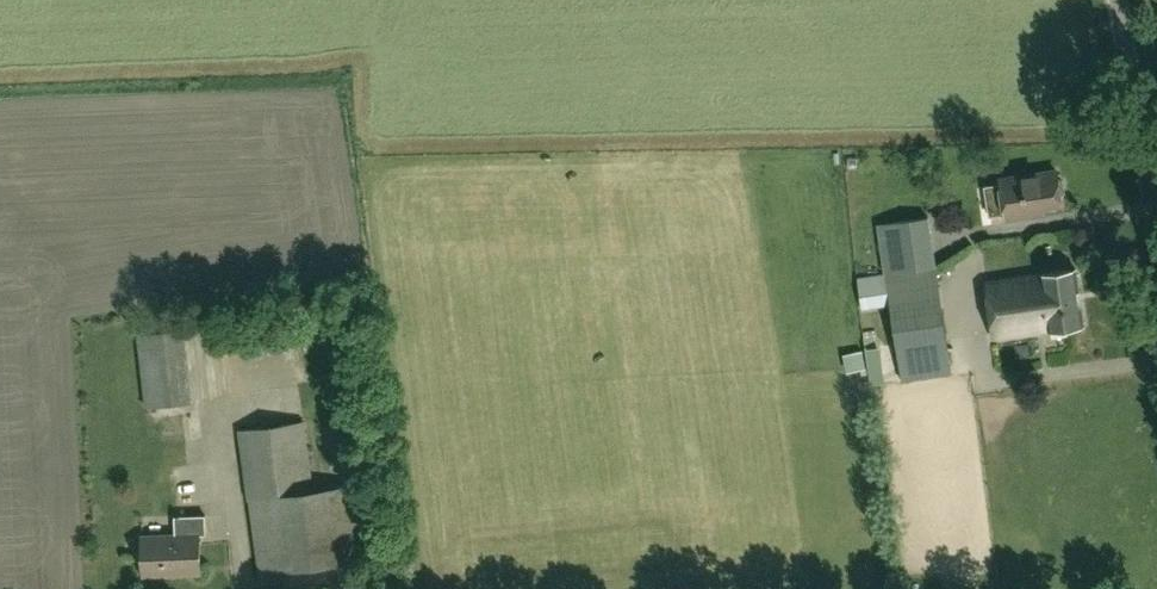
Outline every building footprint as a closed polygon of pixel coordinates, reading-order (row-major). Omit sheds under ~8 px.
[(1008,219),(1047,213),(1047,206),(1064,204),(1063,197),(1067,192),(1066,182),(1061,178),(1060,171),(1003,178),(1008,219)] [(900,266),(941,265),(940,217),(899,219),(900,266)] [(902,381),(951,374),(937,268),(887,275),(902,381)] [(994,338),(1085,326),(1078,269),(986,281),(994,338)] [(146,406),(192,400),(183,329),(137,335),(146,406)] [(879,372),(888,372),(886,343),(877,344),(879,372)] [(346,453),(363,442),(361,422),(342,412),(325,425),(327,447),(346,453)] [(314,490),(303,421),(239,431),(249,500),(251,500),(262,573),(376,556),(365,482),(314,490)] [(172,480),(161,488),(172,503),(183,494),(172,480)] [(205,529),(205,517),(206,517),(206,515),(174,517),(175,533),(142,534),(144,572),(168,571),(168,569),(181,568),(181,570),(201,570),(200,535),(207,535),(206,529),(205,529)]
